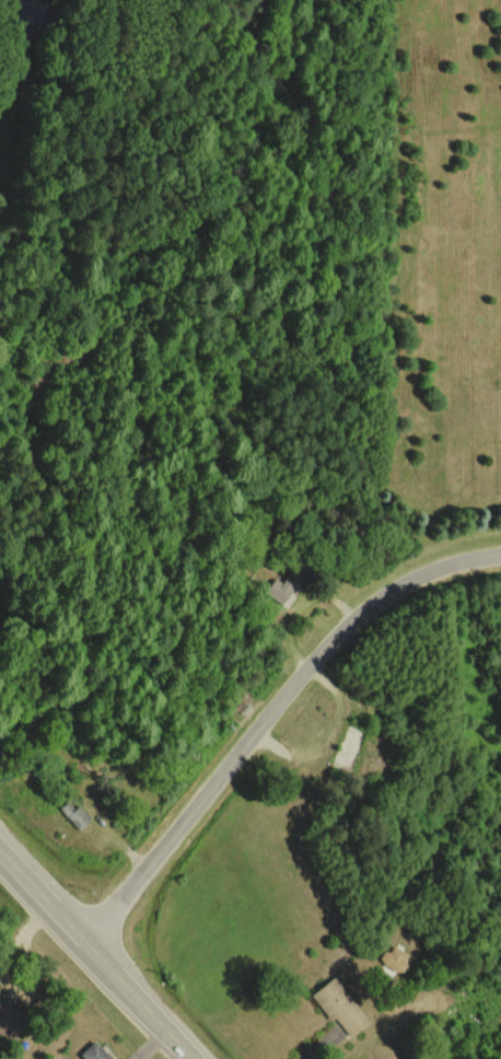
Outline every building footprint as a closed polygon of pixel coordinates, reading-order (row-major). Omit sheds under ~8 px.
[(265,591),(286,608),(298,591),(277,575),(265,591)] [(78,829),(89,819),(69,797),(58,807),(78,829)] [(402,974),(413,956),(391,943),(380,961),(402,974)] [(335,1016),(349,1036),(369,1021),(335,976),(311,994),(330,1020),(335,1016)] [(8,1036),(18,1011),(0,1004),(0,1033),(8,1036)] [(94,1039),(80,1052),(86,1058),(112,1058),(94,1039)]
